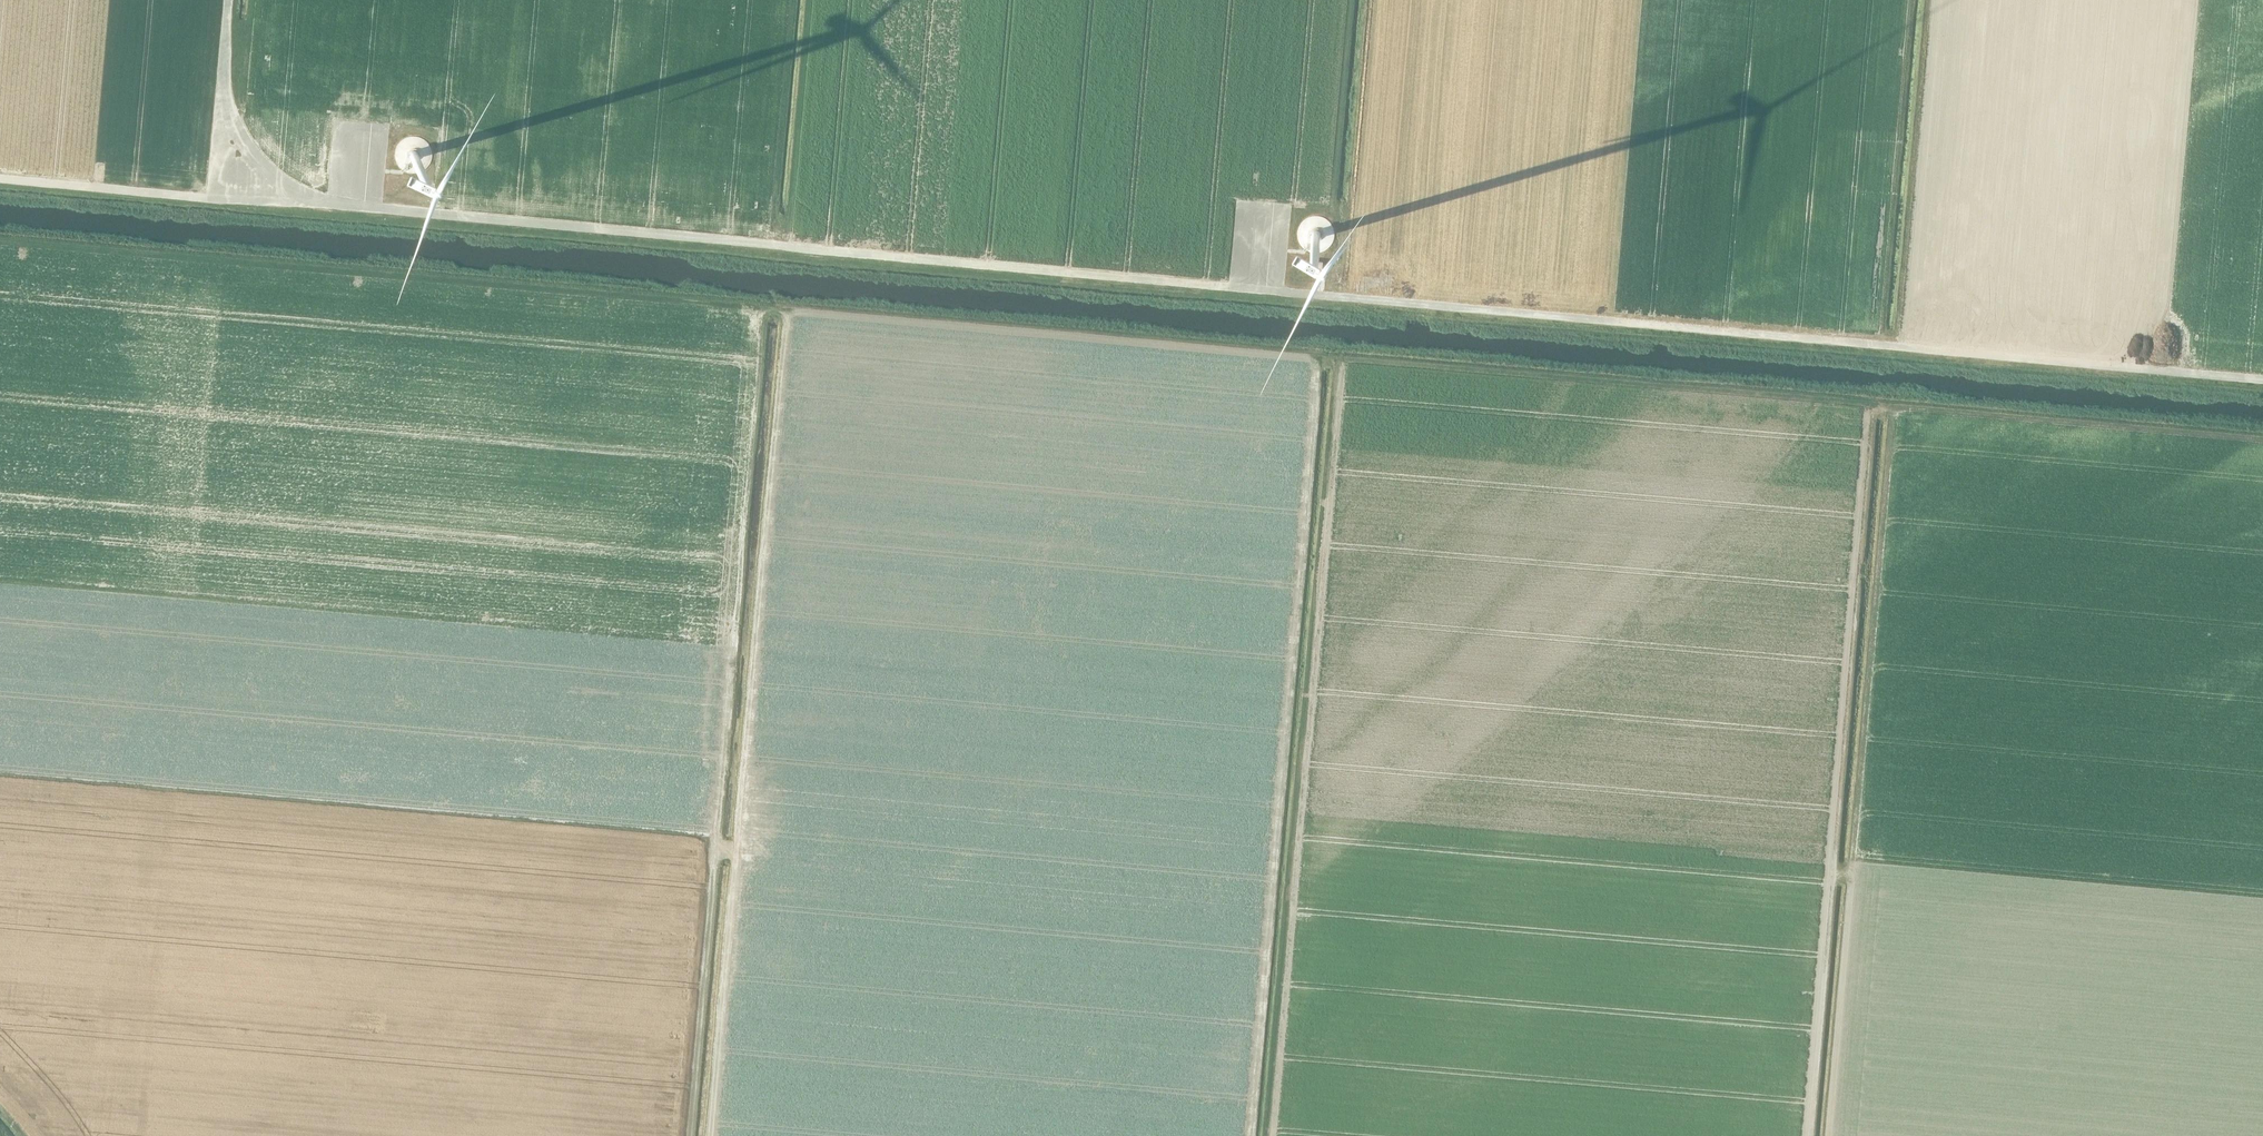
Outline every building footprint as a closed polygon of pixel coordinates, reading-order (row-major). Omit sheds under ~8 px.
[(407,156),(407,157),(407,158),(408,158),(408,159),(408,160),(409,160),(409,161),(410,161),(410,162),(411,162),(412,162),(412,163),(413,163),(414,163),(415,163),(416,163),(416,162),(417,162),(418,162),(418,161),(419,161),(419,160),(420,159),(420,158),(420,157),(421,156),(420,155),(420,154),(420,153),(419,152),(419,151),(418,151),(417,150),(416,150),(415,150),(414,149),(413,149),(413,150),(412,150),(411,150),(410,151),(409,151),(409,152),(408,152),(408,153),(408,154),(407,154),(407,155),(407,156)] [(1309,235),(1309,236),(1309,237),(1310,237),(1310,238),(1310,239),(1311,240),(1312,241),(1313,241),(1313,242),(1314,242),(1315,242),(1316,242),(1317,242),(1318,242),(1319,242),(1319,241),(1320,241),(1321,240),(1321,239),(1322,239),(1322,238),(1322,237),(1323,237),(1323,236),(1323,235),(1323,234),(1322,234),(1322,233),(1322,232),(1321,232),(1321,231),(1320,230),(1319,230),(1318,229),(1317,229),(1316,229),(1315,229),(1314,229),(1313,230),(1312,230),(1311,231),(1310,232),(1310,233),(1310,234),(1309,234),(1309,235)] [(1309,261),(1308,268),(1322,269),(1322,262),(1309,261)]
